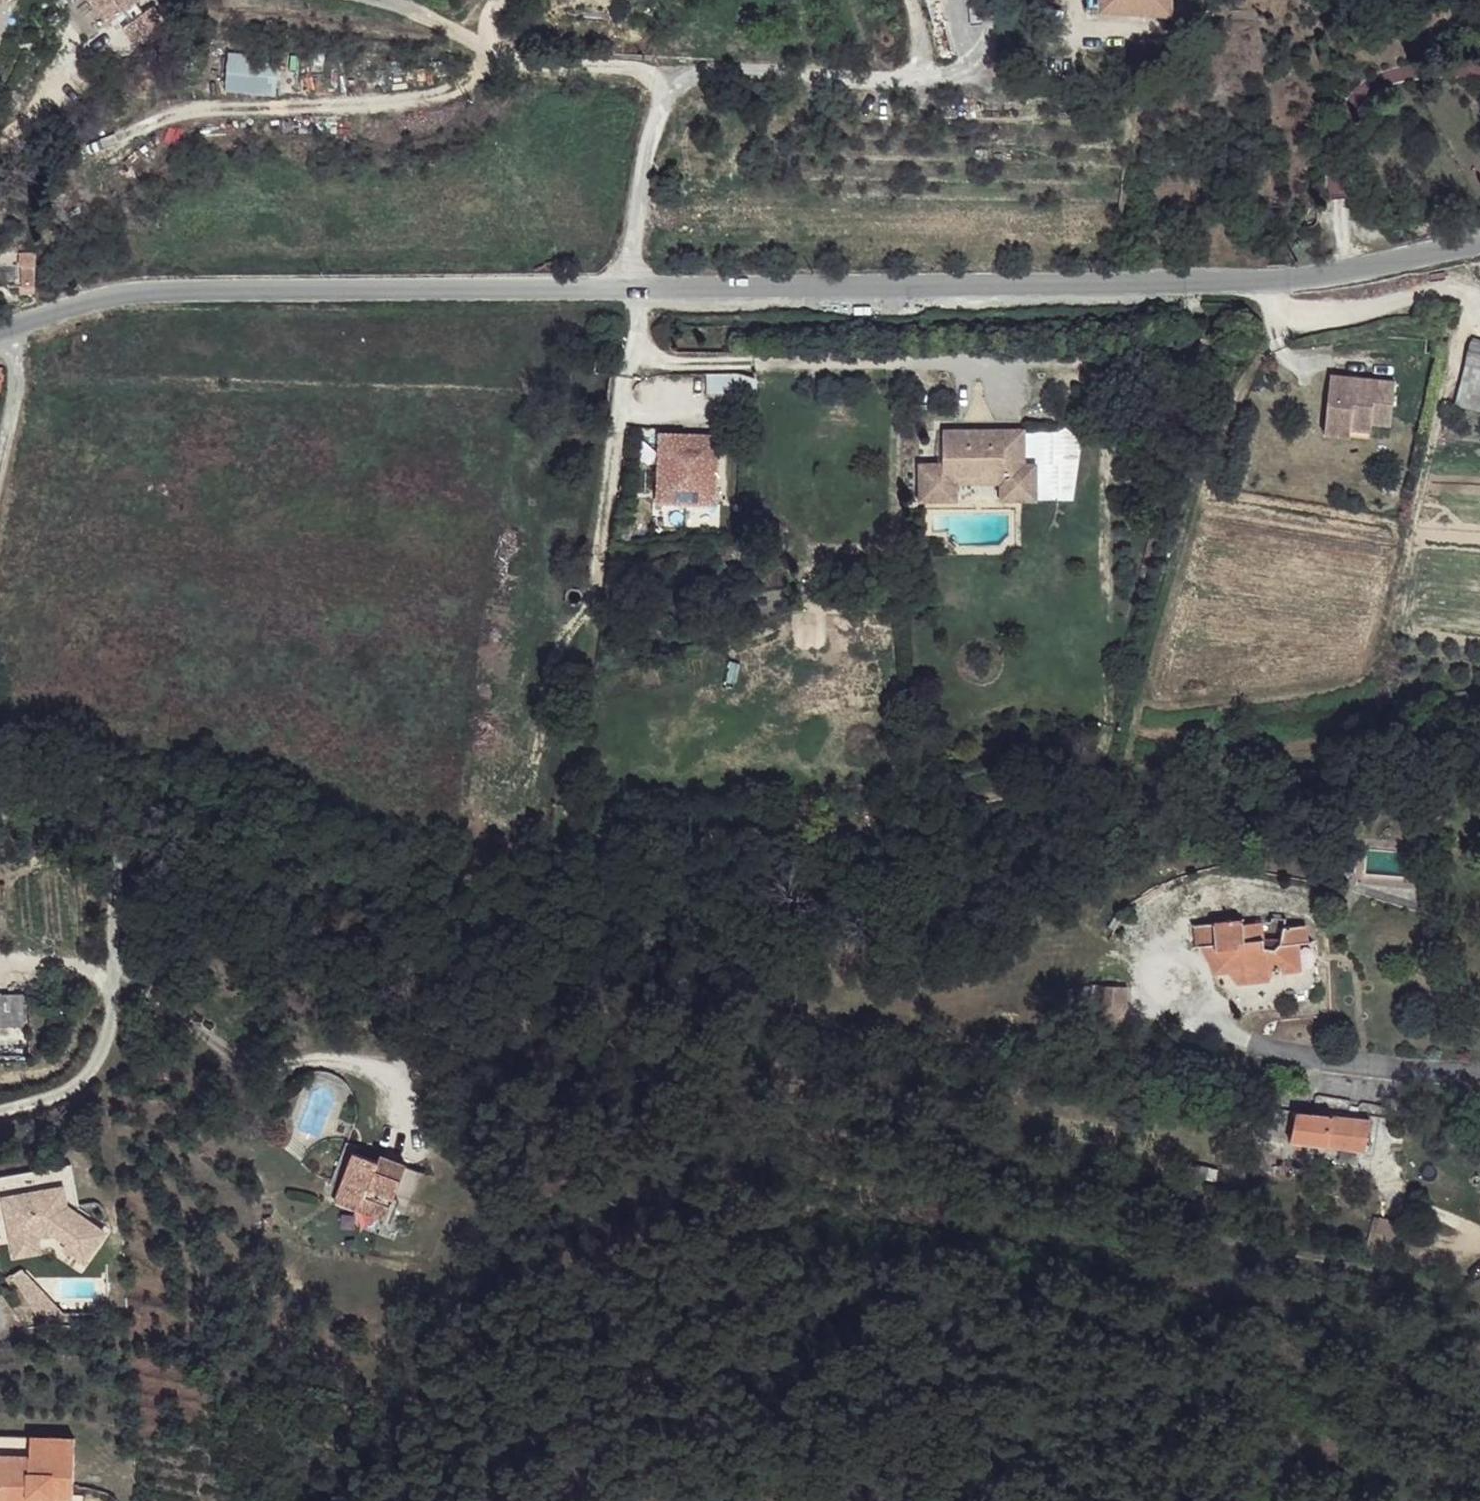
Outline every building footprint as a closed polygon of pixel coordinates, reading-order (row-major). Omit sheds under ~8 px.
[(104,22),(138,0),(89,0),(104,22)] [(1085,17),(1101,17),(1101,0),(1085,0),(1085,17)] [(1101,17),(1167,17),(1168,0),(1101,0),(1101,17)] [(277,51),(200,51),(200,91),(260,91),(260,82),(277,82),(277,51)] [(1356,381),(1337,379),(1333,438),(1358,440),(1359,426),(1380,428),(1399,429),(1402,384),(1372,382),(1372,391),(1356,391),(1356,381)] [(1372,382),(1356,381),(1356,391),(1372,391),(1372,382)] [(1380,428),(1359,426),(1358,440),(1378,442),(1380,428)] [(644,458),(658,458),(658,500),(720,500),(719,428),(644,429),(644,458)] [(973,435),(945,434),(945,452),(955,452),(954,469),(943,469),(922,469),(922,504),(957,505),(957,487),(957,479),(1016,479),(1017,504),(1038,504),(1037,469),(1026,470),(1025,434),(985,435),(985,441),(973,441),(973,435)] [(955,452),(945,452),(943,469),(954,469),(955,452)] [(957,479),(957,487),(1001,487),(1003,505),(1017,504),(1016,479),(957,479)] [(1278,921),(1226,922),(1227,946),(1236,946),(1245,974),(1258,973),(1264,988),(1295,987),(1301,978),(1328,978),(1329,952),(1338,951),(1337,933),(1315,932),(1311,951),(1302,955),(1295,952),(1295,925),(1278,925),(1278,921)] [(1152,982),(1125,980),(1125,1000),(1151,1002),(1152,982)] [(1151,1002),(1125,1000),(1123,1015),(1150,1018),(1151,1002)] [(1359,1133),(1296,1119),(1291,1145),(1354,1158),(1359,1133)] [(386,1129),(360,1122),(351,1158),(384,1166),(381,1178),(403,1183),(412,1143),(416,1126),(389,1120),(386,1129)] [(0,1165),(0,1207),(6,1232),(31,1226),(49,1222),(62,1232),(58,1236),(79,1249),(98,1218),(58,1193),(48,1154),(0,1165)] [(384,1166),(351,1158),(348,1170),(381,1178),(384,1166)] [(31,1226),(6,1232),(9,1246),(35,1240),(31,1226)] [(96,1428),(14,1409),(7,1437),(12,1438),(2,1484),(38,1492),(41,1476),(85,1487),(96,1428)] [(41,1476),(38,1492),(72,1500),(82,1500),(85,1487),(41,1476)]
